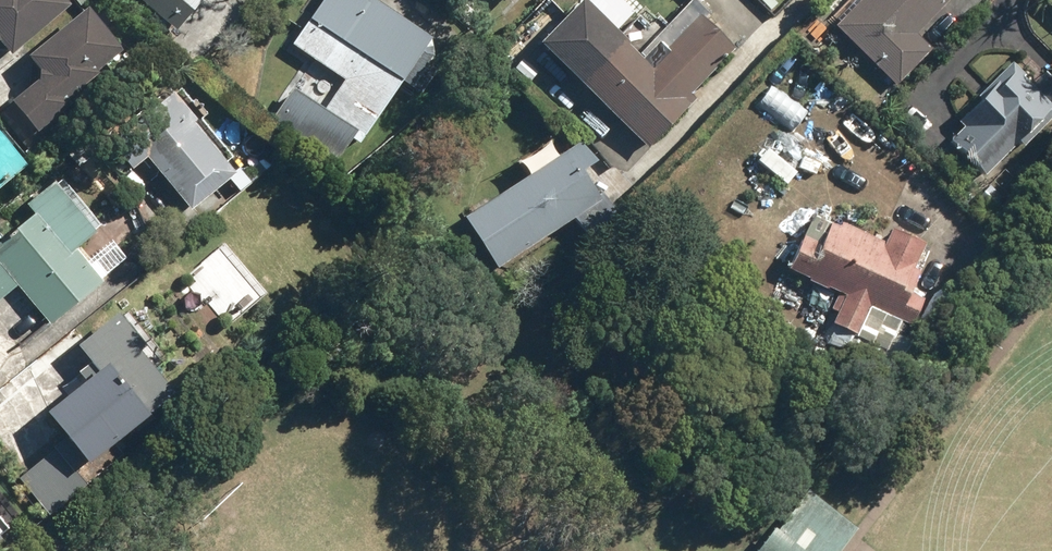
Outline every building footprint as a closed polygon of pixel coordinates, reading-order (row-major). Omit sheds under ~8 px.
[(72,3),(69,0),(0,0),(0,45),(12,58),(72,3)] [(182,30),(206,0),(143,0),(182,30)] [(378,0),(322,0),(310,19),(311,19),(293,47),(347,80),(334,100),(325,94),(319,104),(290,85),(268,119),(339,164),(354,140),(362,146),(405,79),(419,89),(448,44),(378,0)] [(586,0),(582,0),(540,42),(647,151),(699,99),(691,91),(739,43),(708,12),(652,67),(586,0)] [(932,50),(917,36),(952,0),(863,0),(835,29),(896,88),(932,50)] [(126,50),(87,5),(29,57),(43,73),(11,101),(40,133),(75,102),(71,97),(126,50)] [(986,177),(1020,143),(1026,149),(1051,123),(1051,103),(1011,61),(975,97),(985,107),(950,141),(986,177)] [(197,125),(211,114),(196,96),(182,107),(168,91),(122,129),(192,213),(238,175),(197,125)] [(29,166),(0,136),(0,193),(29,166)] [(528,176),(464,215),(498,269),(576,220),(588,239),(623,217),(593,167),(600,163),(585,139),(559,156),(528,176)] [(18,287),(51,326),(103,282),(75,248),(102,225),(61,175),(25,205),(32,215),(0,242),(0,302),(18,287)] [(885,240),(834,219),(825,240),(803,232),(788,271),(840,291),(832,311),(840,314),(836,324),(891,346),(903,316),(916,322),(927,294),(913,288),(932,239),(892,223),(885,240)] [(147,346),(119,313),(79,347),(91,361),(78,372),(85,380),(45,414),(89,466),(135,427),(140,434),(156,420),(151,414),(175,394),(140,352),(147,346)] [(810,491),(763,550),(844,550),(863,528),(810,491)]
